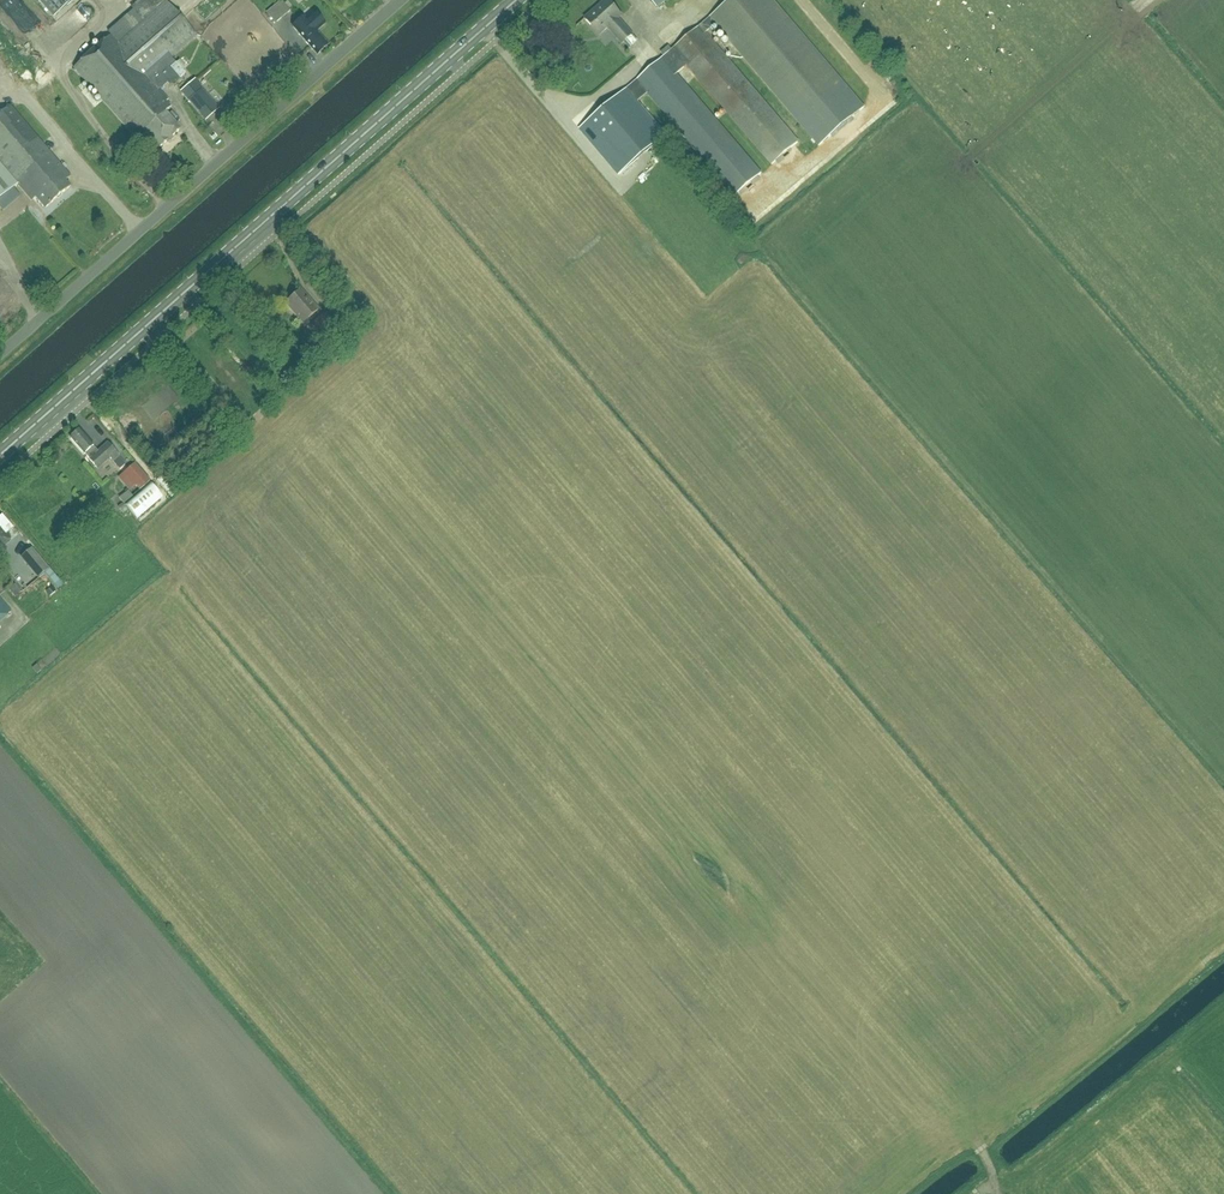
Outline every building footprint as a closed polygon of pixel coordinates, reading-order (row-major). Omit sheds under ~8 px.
[(53,18),(74,0),(36,0),(53,18)] [(196,35),(165,0),(141,21),(132,11),(107,32),(110,36),(73,69),(135,139),(143,132),(158,149),(179,130),(164,114),(170,108),(165,102),(168,100),(158,90),(166,83),(169,85),(177,78),(168,68),(174,62),(170,58),(196,35)] [(266,13),(275,24),(291,11),(281,0),(266,13)] [(632,35),(618,19),(622,17),(608,0),(585,19),(599,35),(608,28),(622,44),(632,35)] [(699,27),(671,51),(668,47),(661,53),(664,57),(663,58),(662,58),(636,81),(647,93),(735,196),(762,173),(682,80),(693,71),(772,164),(798,143),(707,36),(717,28),(818,147),(865,108),(773,0),(731,0),(699,27)] [(656,8),(657,9),(667,0),(649,0),(656,8)] [(292,28),(315,55),(321,50),(322,51),(326,48),(325,47),(328,45),(317,32),(324,25),(314,14),(305,22),(303,19),(292,28)] [(175,63),(169,68),(179,79),(185,74),(175,63)] [(636,81),(579,130),(618,175),(664,136),(636,103),(647,93),(636,81)] [(212,103),(201,90),(188,101),(199,114),(212,103)] [(0,115),(0,199),(17,185),(31,201),(34,199),(44,210),(69,188),(64,182),(70,177),(9,107),(0,115)] [(302,324),(317,311),(300,291),(285,304),(302,324)] [(322,316),(312,326),(318,333),(319,331),(328,324),(322,316)] [(160,423),(156,418),(161,414),(154,406),(130,425),(141,438),(160,423)] [(52,416),(57,422),(63,417),(58,411),(52,416)] [(118,459),(107,446),(106,446),(98,453),(78,430),(69,438),(83,454),(96,469),(109,458),(114,463),(118,459)] [(229,442),(234,437),(230,432),(224,436),(229,442)] [(120,470),(126,465),(119,458),(114,463),(120,470)] [(124,474),(138,491),(149,482),(135,465),(124,474)] [(150,482),(125,504),(137,519),(162,497),(150,482)] [(10,539),(6,535),(12,529),(1,517),(0,518),(0,548),(10,539)] [(46,570),(30,551),(21,559),(37,578),(46,570)] [(56,588),(49,593),(54,599),(61,594),(56,588)] [(10,613),(0,601),(0,622),(10,613)] [(35,666),(42,676),(50,670),(43,660),(35,666)]
